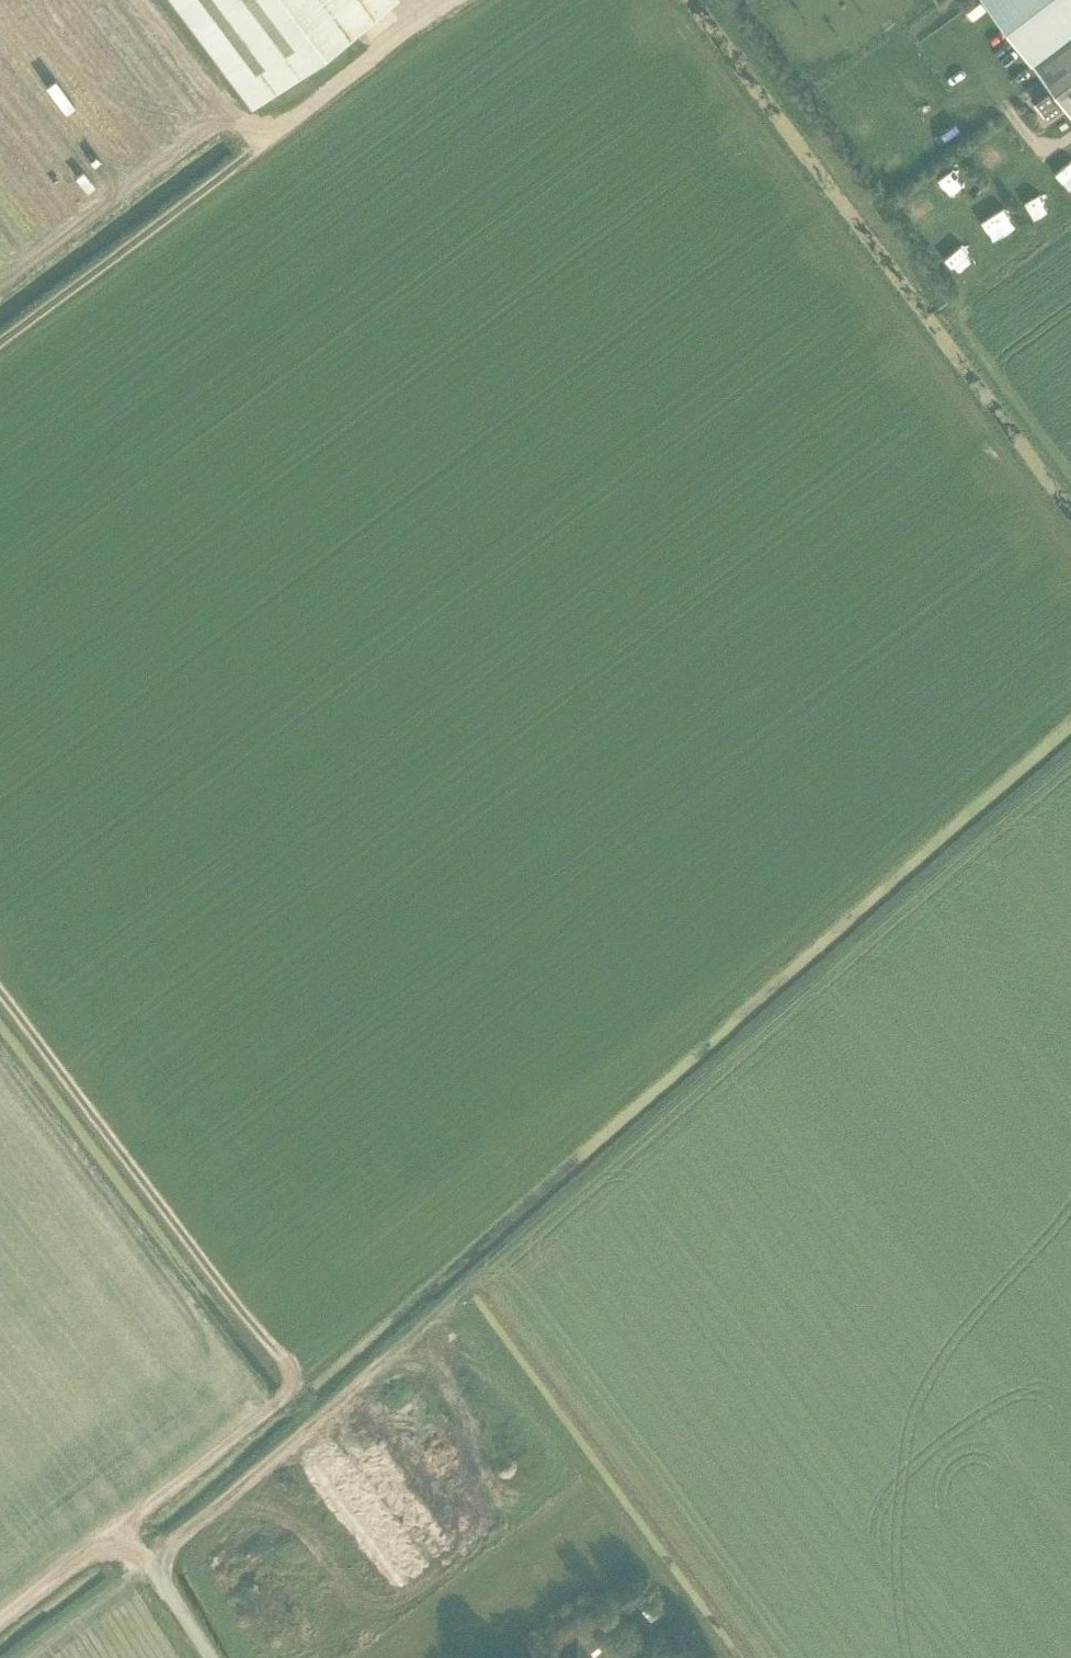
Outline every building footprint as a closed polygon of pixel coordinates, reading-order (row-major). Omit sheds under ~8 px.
[(254,103),(380,9),(374,0),(176,0),(254,103)] [(1031,59),(1032,58),(1070,29),(1070,0),(986,0),(1031,59)] [(1033,63),(1070,113),(1070,34),(1033,63)] [(1049,91),(1035,101),(1047,117),(1061,107),(1049,91)]
